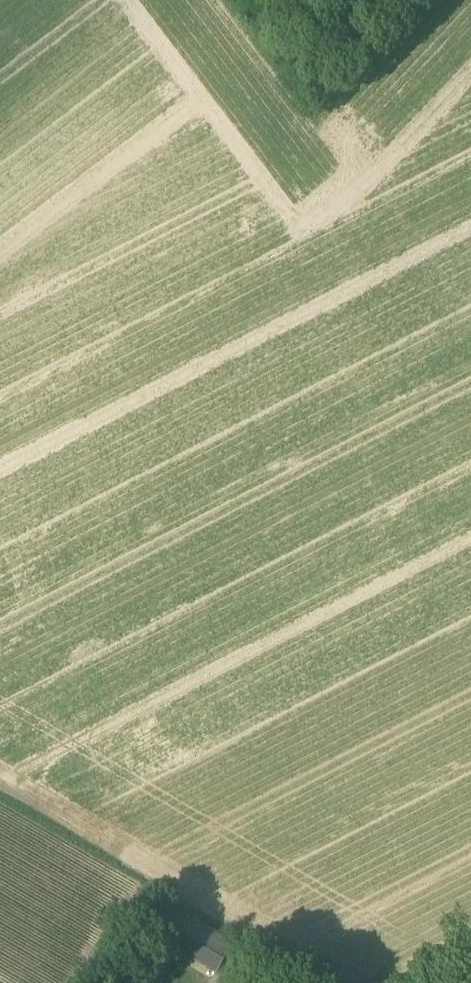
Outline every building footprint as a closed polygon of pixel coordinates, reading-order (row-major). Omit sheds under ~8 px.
[(216,974),(235,943),(173,905),(154,935),(216,974)]
